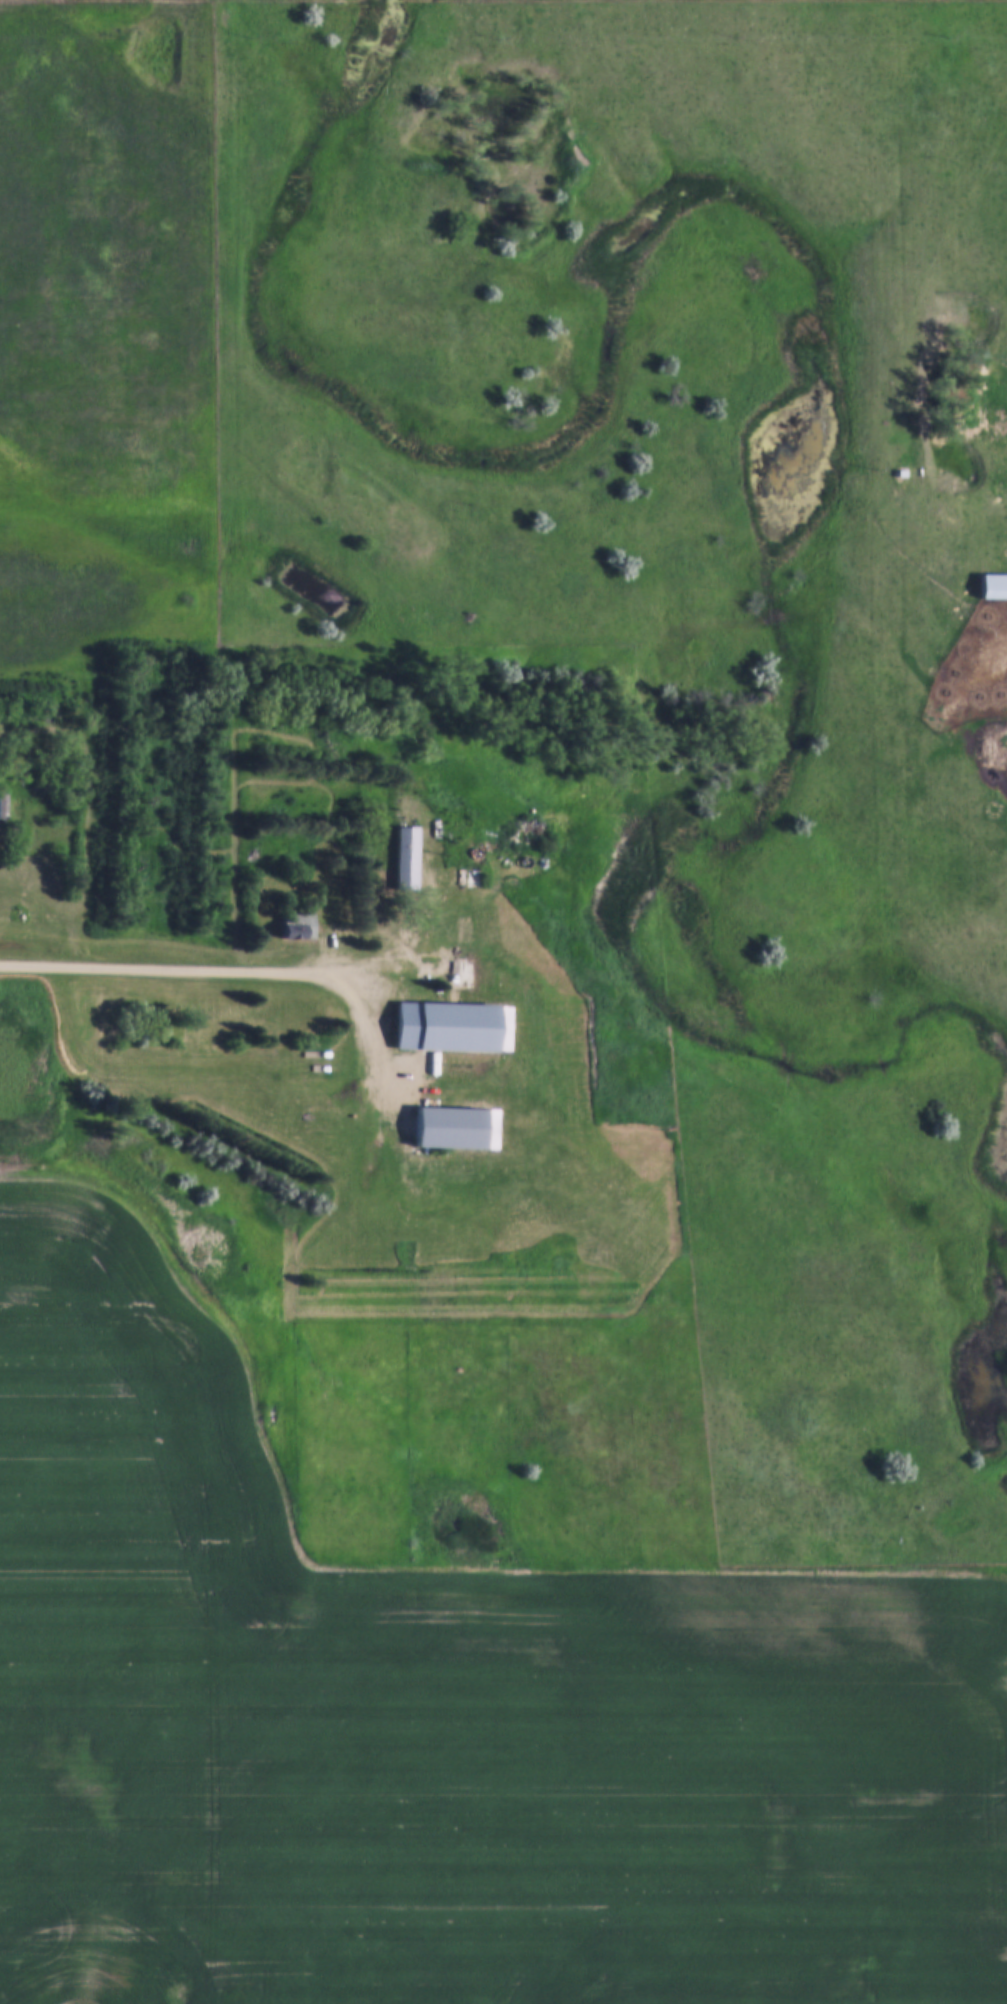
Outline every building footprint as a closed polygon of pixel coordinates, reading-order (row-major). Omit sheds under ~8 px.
[(480,887),(480,870),(468,870),(468,887),(480,887)] [(316,941),(316,915),(283,915),(283,941),(316,941)] [(504,1053),(505,1005),(399,1003),(398,1051),(504,1053)]
